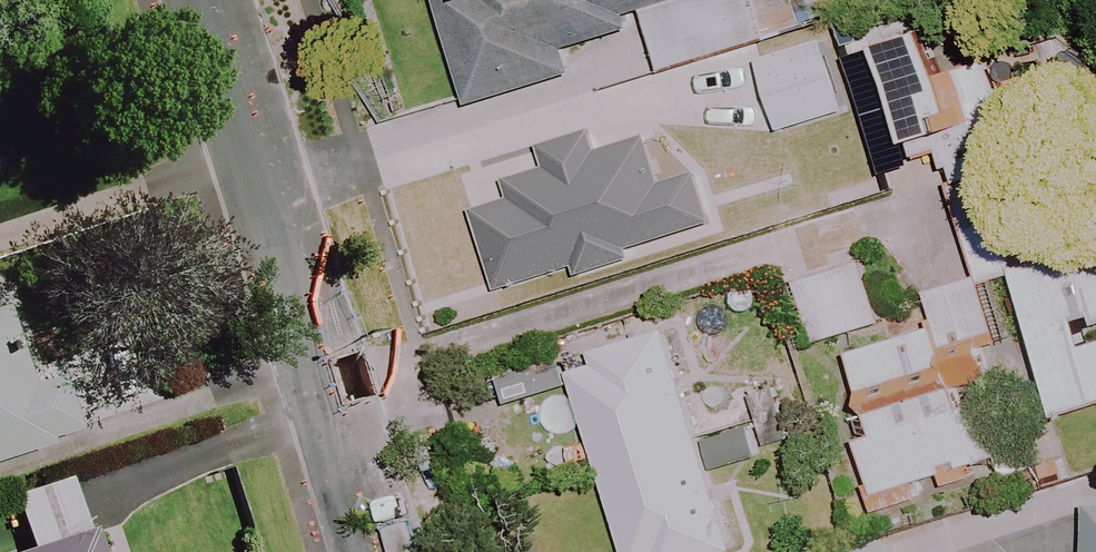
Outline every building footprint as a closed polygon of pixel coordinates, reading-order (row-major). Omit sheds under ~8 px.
[(769,40),(758,0),(433,0),(465,105),(572,73),(565,49),(632,29),(627,15),(638,12),(642,26),(656,73),(769,40)] [(878,41),(907,144),(937,135),(949,181),(1024,160),(995,56),(942,71),(929,27),(878,41)] [(845,110),(823,40),(753,62),(775,132),(845,110)] [(473,211),(493,292),(574,271),(576,279),(636,264),(632,248),(702,230),(689,175),(652,184),(641,141),(592,153),(585,128),(538,140),(545,168),(501,179),(507,203),(473,211)] [(1082,260),(1055,167),(950,197),(977,282),(1012,272),(1053,417),(1095,405),(1095,256),(1082,260)] [(877,325),(858,264),(794,283),(812,344),(877,325)] [(948,379),(950,388),(985,378),(977,348),(992,344),(976,284),(926,298),(934,328),(846,352),(860,404),(948,379)] [(76,437),(55,376),(26,386),(0,311),(0,463),(76,437)] [(667,346),(654,350),(649,336),(590,354),(594,365),(568,373),(624,551),(732,551),(667,346)] [(562,392),(556,365),(495,378),(501,405),(562,392)] [(936,475),(939,487),(970,478),(966,466),(994,458),(977,402),(955,409),(952,397),(868,422),(873,437),(855,442),(876,512),(908,503),(903,485),(936,475)] [(1042,463),(1036,444),(994,458),(1001,479),(1026,470),(1034,492),(1067,481),(1059,457),(1042,463)] [(17,551),(94,551),(69,476),(3,498),(20,551),(17,551)] [(1073,509),(1073,551),(1095,551),(1095,509),(1073,509)]
